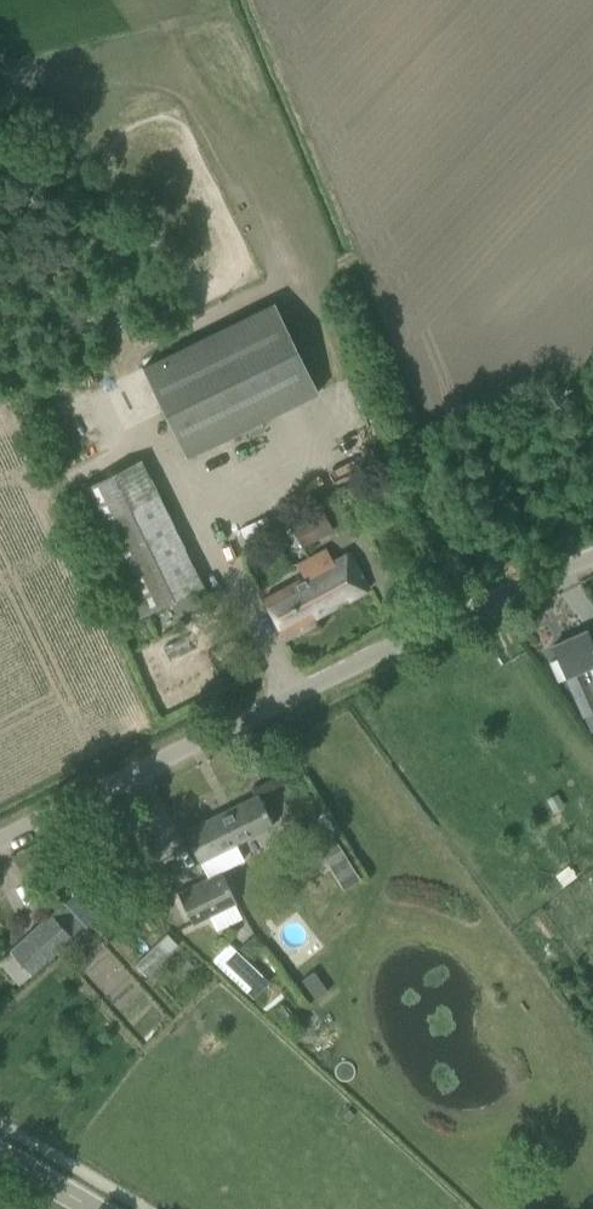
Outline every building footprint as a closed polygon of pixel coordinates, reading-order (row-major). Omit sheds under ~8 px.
[(141,365),(185,457),(318,392),(273,300),(141,365)] [(201,587),(138,458),(73,490),(136,619),(201,587)] [(280,508),(240,527),(244,536),(284,517),(280,508)] [(291,526),(302,547),(333,531),(323,510),(291,526)] [(302,575),(262,597),(283,634),(335,606),(333,603),(346,595),(348,599),(368,588),(347,549),(331,557),(325,546),(295,562),(302,575)] [(557,679),(566,676),(582,715),(592,710),(592,646),(586,630),(552,645),(558,658),(549,662),(557,679)] [(208,878),(177,893),(188,914),(192,922),(235,901),(221,871),(244,859),(235,843),(272,824),(268,816),(258,794),(183,831),(199,861),(200,861),(208,878)] [(322,811),(303,836),(320,848),(334,828),(322,811)] [(8,948),(30,973),(72,936),(49,911),(8,948)] [(269,980),(228,941),(211,959),(253,998),(269,980)] [(186,960),(179,968),(186,974),(193,966),(186,960)]
